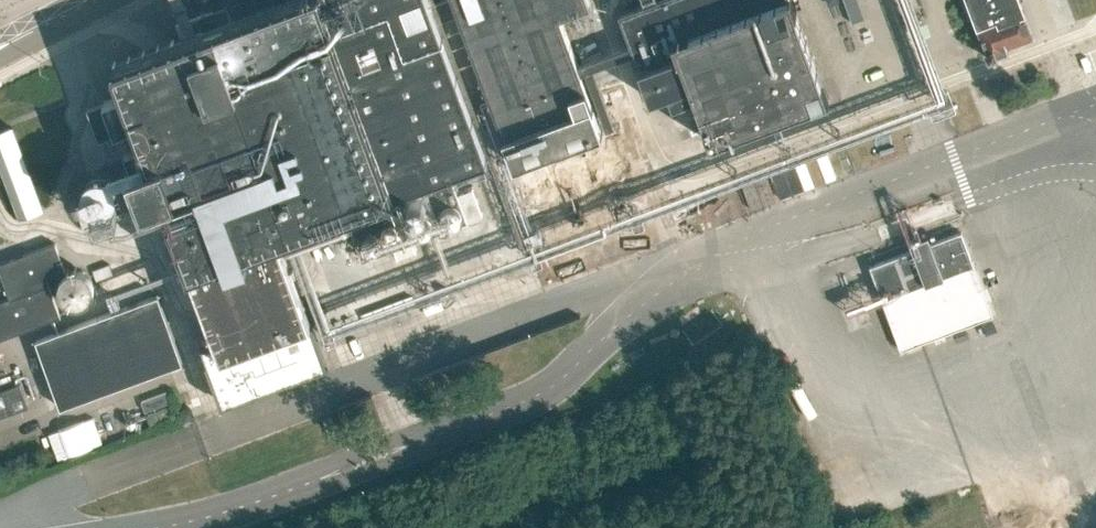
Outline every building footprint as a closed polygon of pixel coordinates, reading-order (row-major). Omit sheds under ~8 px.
[(223,403),(326,366),(279,236),(345,212),(362,260),(441,232),(423,181),(489,157),(431,0),(225,0),(227,7),(184,22),(189,35),(117,62),(127,91),(90,105),(101,135),(126,126),(146,180),(145,181),(152,199),(153,199),(184,285),(196,280),(217,338),(201,343),(223,403)] [(502,135),(503,135),(530,209),(619,178),(602,132),(591,103),(559,15),(589,4),(588,0),(453,0),(502,135)] [(619,12),(651,98),(669,91),(673,102),(694,95),(705,126),(704,126),(711,144),(729,138),(728,137),(811,106),(812,108),(830,101),(823,83),(822,83),(797,14),(798,14),(793,0),(652,0),(619,12)] [(844,21),(861,17),(857,0),(839,0),(844,21)] [(989,60),(1010,53),(1007,47),(1031,38),(1017,0),(968,0),(989,60)] [(44,210),(14,127),(0,132),(0,159),(21,218),(44,210)] [(994,317),(962,232),(869,267),(901,351),(994,317)] [(59,316),(45,277),(61,271),(52,246),(5,263),(16,294),(0,300),(0,338),(59,316)] [(57,406),(179,362),(155,294),(33,338),(57,406)] [(0,391),(0,417),(28,407),(20,384),(0,391)] [(146,412),(168,404),(165,394),(142,402),(146,412)] [(147,415),(151,426),(172,418),(168,408),(147,415)]
